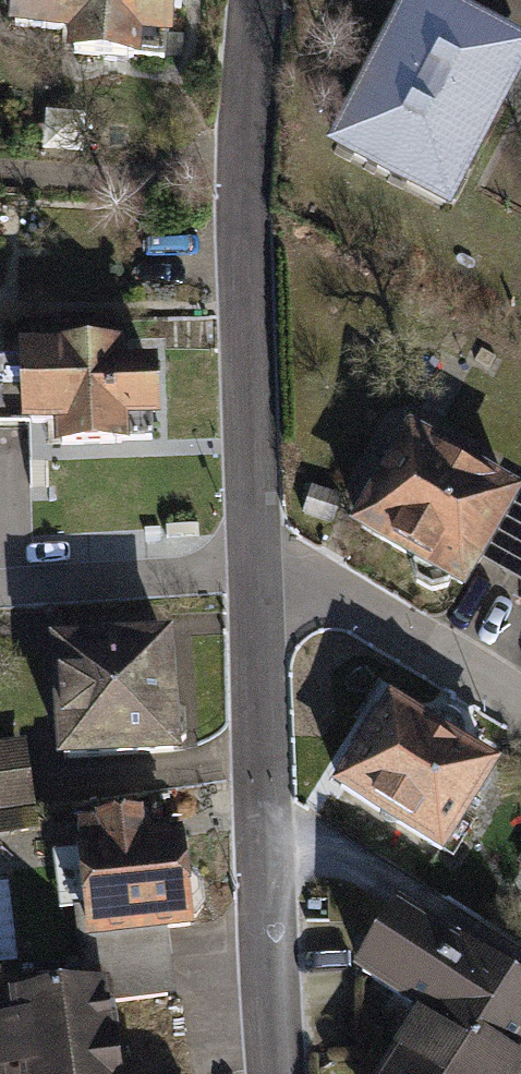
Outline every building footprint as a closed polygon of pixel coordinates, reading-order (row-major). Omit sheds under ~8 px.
[(179,30),(181,0),(19,0),(17,21),(77,27),(75,45),(147,52),(149,27),(179,30)] [(448,207),(520,67),(520,49),(427,0),(415,0),(337,150),(448,207)] [(120,346),(15,349),(17,430),(48,430),(49,450),(125,449),(125,424),(154,424),(152,361),(121,362),(120,346)] [(401,427),(340,531),(458,599),(476,567),(516,498),(518,495),(401,427)] [(516,498),(476,567),(520,593),(520,500),(516,498)] [(49,774),(172,767),(165,640),(42,647),(49,774)] [(491,772),(381,704),(324,795),(435,863),(491,772)] [(12,740),(0,742),(0,836),(32,832),(29,808),(22,809),(12,740)] [(59,828),(71,948),(174,938),(164,837),(131,840),(129,821),(59,828)] [(513,867),(520,872),(520,853),(513,867)] [(389,910),(346,978),(408,1017),(372,1073),(520,1073),(520,994),(389,910)] [(2,1000),(5,1022),(0,1023),(0,1073),(112,1073),(101,987),(2,1000)]
